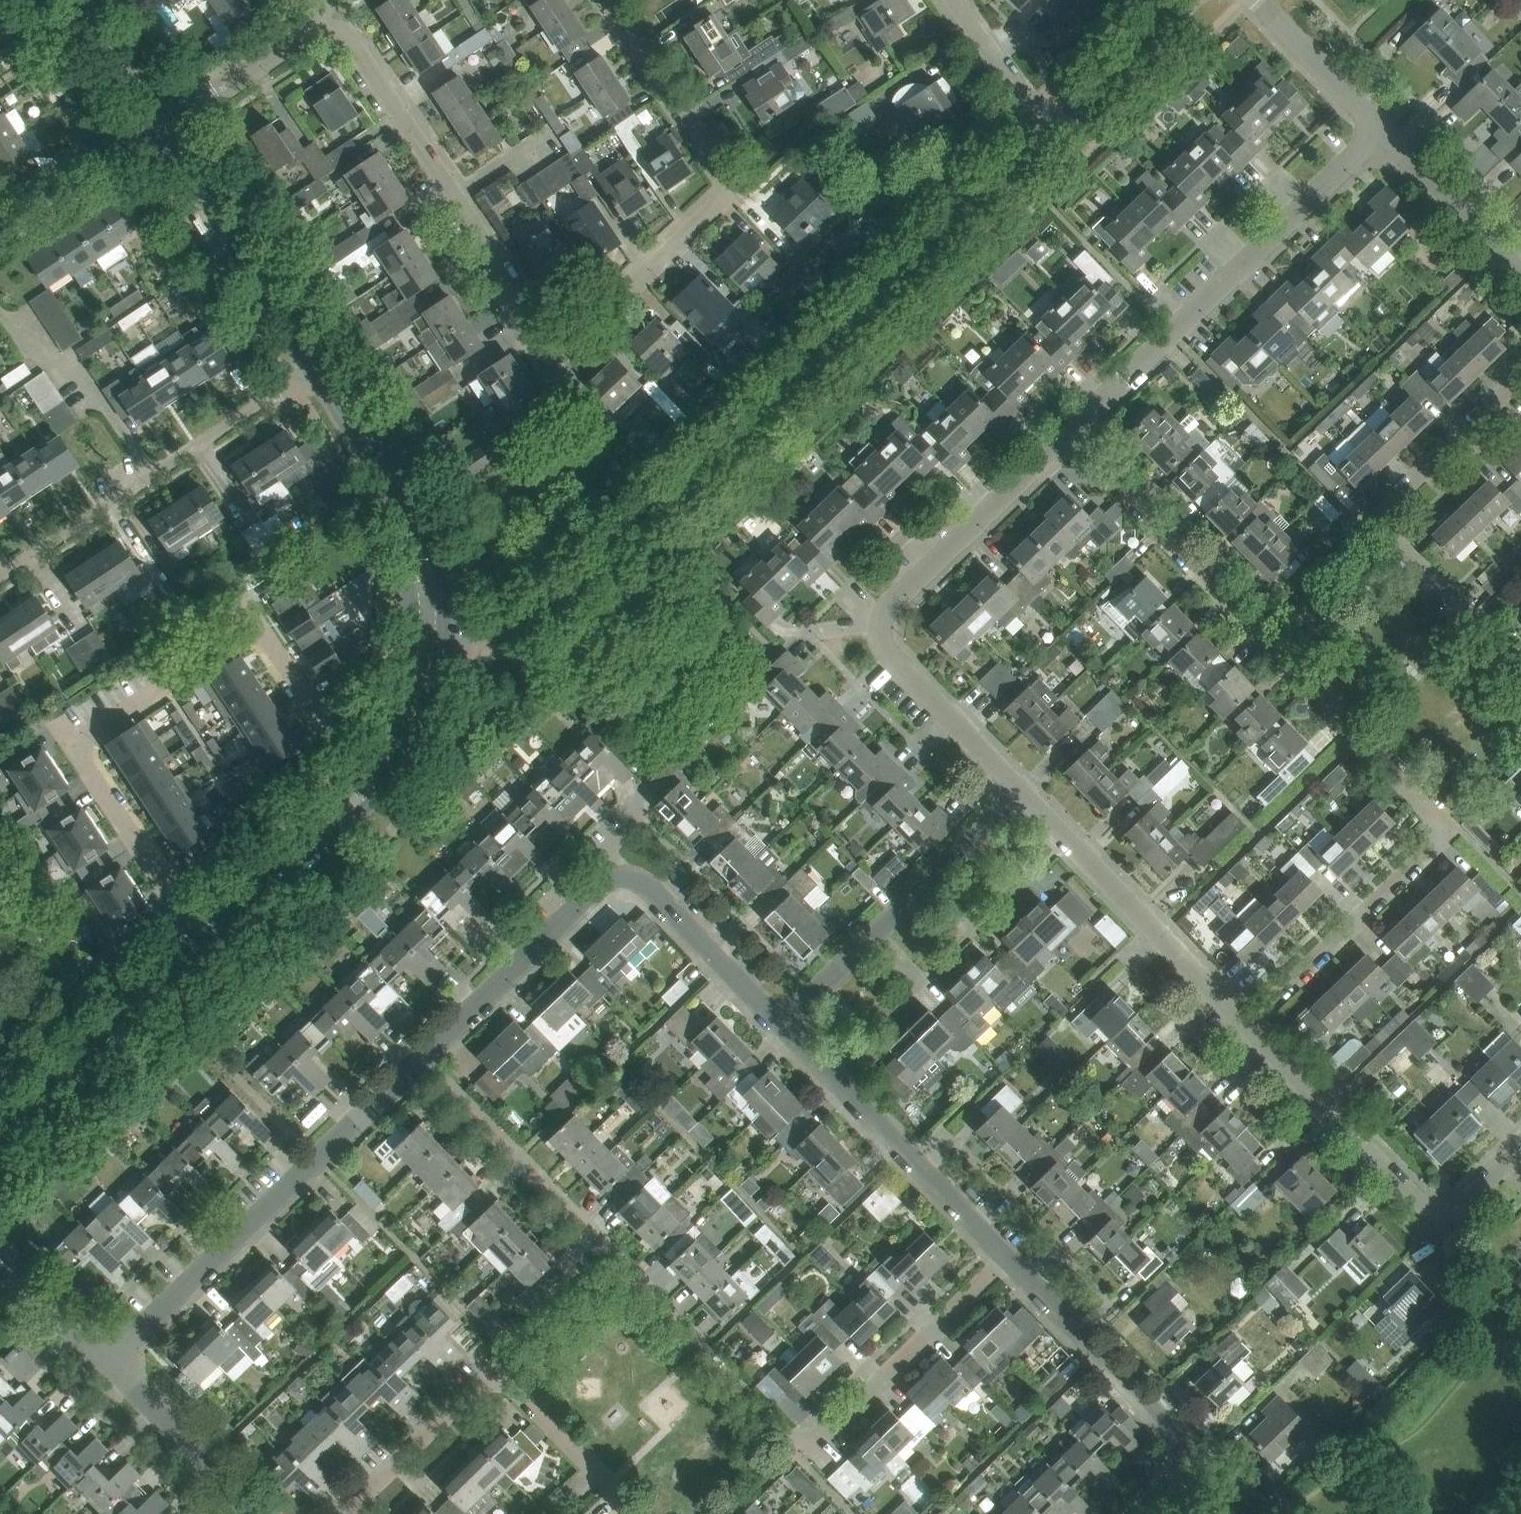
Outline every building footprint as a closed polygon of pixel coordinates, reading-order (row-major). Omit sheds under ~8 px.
[(13,10),(6,0),(5,0),(0,4),(0,19),(13,10)] [(190,0),(171,0),(177,9),(190,0)] [(231,31),(255,14),(253,11),(267,1),(266,0),(209,0),(231,31)] [(417,14),(408,0),(392,0),(377,10),(378,10),(392,31),(417,14)] [(464,13),(472,8),(468,1),(467,0),(459,0),(456,2),(464,13)] [(545,28),(571,11),(564,0),(541,0),(531,7),(545,28)] [(904,0),(882,0),(859,15),(881,49),(901,35),(895,25),(913,13),(904,0)] [(1018,8),(1018,9),(1019,9),(1023,5),(1022,5),(1028,0),(1010,0),(1018,8)] [(1048,39),(1055,46),(1089,12),(1077,0),(1062,0),(1035,26),(1037,27),(1034,30),(1033,35),(1040,42),(1045,42),(1048,39)] [(480,20),(472,8),(464,13),(472,25),(480,20)] [(834,30),(855,17),(849,8),(828,21),(834,30)] [(1437,53),(1461,30),(1441,10),(1402,48),(1412,59),(1428,43),(1437,53)] [(586,32),(571,11),(545,28),(560,50),(586,32)] [(399,42),(406,51),(431,35),(417,14),(392,31),(386,34),(394,45),(399,42)] [(684,37),(697,57),(728,37),(712,14),(694,26),(696,29),(684,37)] [(486,28),(460,45),(467,56),(493,39),(486,28)] [(490,34),(497,44),(504,39),(498,29),(490,34)] [(1490,60),(1461,30),(1437,53),(1449,65),(1441,72),(1441,73),(1443,71),(1460,89),(1490,60)] [(807,33),(788,46),(780,50),(788,62),(815,44),(807,33)] [(419,73),(420,74),(446,56),(431,35),(406,51),(420,72),(419,73)] [(724,73),(741,62),(743,61),(728,37),(697,57),(711,77),(722,69),(724,73)] [(747,72),(780,50),(788,46),(782,37),(775,41),(773,37),(750,53),(752,56),(743,61),(741,62),(747,72)] [(497,44),(505,56),(512,51),(504,39),(497,44)] [(507,59),(512,68),(520,62),(512,51),(505,56),(507,59)] [(576,73),(590,95),(616,77),(601,56),(576,73)] [(514,71),(512,68),(507,59),(499,64),(507,76),(514,71)] [(752,96),(749,98),(752,103),(749,105),(757,116),(759,114),(763,119),(770,114),(771,116),(775,113),(774,112),(791,101),(779,82),(788,76),(780,65),(746,87),(752,96)] [(35,91),(57,77),(50,66),(29,81),(35,91)] [(1272,69),(1244,96),(1270,123),(1289,105),(1297,113),(1306,104),(1272,69)] [(1481,104),(1490,113),(1513,91),(1493,70),(1454,108),(1465,119),(1481,104)] [(522,82),(514,71),(507,76),(515,87),(522,82)] [(332,132),(359,115),(332,74),(305,92),(332,132)] [(433,93),(447,115),(473,98),(459,76),(433,93)] [(605,116),(613,127),(634,113),(626,102),(630,99),(616,77),(590,95),(604,116),(605,116)] [(919,85),(919,83),(917,83),(915,83),(913,84),(910,84),(906,85),(904,86),(902,88),(901,89),(899,90),(897,92),(896,94),(895,95),(894,97),(893,99),(892,101),(893,102),(896,107),(912,131),(952,105),(951,102),(954,102),(955,102),(956,101),(955,98),(954,95),(952,91),(951,88),(949,85),(947,82),(944,80),(942,77),(937,81),(936,81),(925,89),(921,88),(919,85)] [(1513,91),(1490,113),(1501,125),(1493,133),(1494,134),(1496,132),(1512,149),(1520,141),(1520,99),(1513,91)] [(524,110),(532,105),(524,94),(517,99),(524,110)] [(1237,128),(1228,137),(1248,159),(1257,151),(1249,143),(1270,123),(1244,96),(1224,115),(1237,128)] [(447,115),(462,136),(487,119),(473,98),(447,115)] [(854,123),(851,126),(858,136),(879,122),(866,102),(848,114),(854,123)] [(549,122),(557,117),(549,106),(541,111),(549,122)] [(634,113),(613,127),(642,171),(650,166),(666,189),(668,188),(670,191),(685,181),(683,178),(691,172),(666,136),(644,151),(632,132),(642,125),(634,113)] [(18,135),(4,114),(0,117),(0,147),(18,135)] [(557,134),(565,129),(557,117),(549,122),(557,134)] [(487,119),(462,136),(476,157),(502,140),(487,119)] [(828,125),(834,134),(842,129),(836,120),(828,125)] [(73,147),(95,133),(88,122),(66,136),(73,147)] [(319,178),(333,170),(324,157),(316,143),(303,152),(290,131),(281,137),(271,123),(254,135),(276,170),(286,163),(290,169),(306,158),(314,171),(319,178)] [(1207,133),(1187,153),(1212,179),(1231,160),(1239,169),(1248,159),(1228,137),(1219,146),(1207,133)] [(18,135),(0,147),(0,171),(3,176),(33,156),(18,135)] [(351,139),(324,157),(333,169),(360,152),(351,139)] [(571,155),(583,174),(587,180),(599,172),(583,147),(571,155)] [(1170,193),(1191,215),(1199,207),(1191,199),(1212,179),(1187,153),(1186,152),(1165,172),(1177,185),(1170,192),(1170,193)] [(569,153),(559,160),(573,181),(583,174),(571,155),(569,153)] [(352,188),(360,199),(393,177),(378,154),(336,182),(344,193),(352,188)] [(1512,163),(1520,172),(1520,155),(1512,163)] [(563,188),(572,182),(573,181),(559,160),(549,166),(563,188)] [(549,166),(538,173),(552,194),(563,188),(549,166)] [(598,178),(625,217),(650,200),(630,172),(617,180),(610,170),(598,178)] [(538,173),(528,180),(542,201),(552,194),(538,173)] [(597,194),(587,180),(583,174),(573,181),(572,182),(585,201),(597,194)] [(409,200),(393,177),(360,199),(368,211),(360,216),(368,228),(409,200)] [(327,190),(319,178),(288,199),(296,211),(327,190)] [(806,185),(773,216),(796,240),(819,218),(824,224),(835,214),(802,179),(801,180),(806,185)] [(532,208),(542,201),(528,180),(517,187),(532,208)] [(1149,188),(1128,208),(1154,235),(1174,216),(1181,224),(1191,215),(1170,193),(1162,201),(1149,188)] [(1388,247),(1417,219),(1386,188),(1370,204),(1377,212),(1365,223),(1388,247)] [(98,212),(101,215),(118,239),(141,224),(122,196),(98,212)] [(567,220),(593,260),(618,244),(592,204),(567,220)] [(1117,219),(1116,218),(1114,220),(1111,217),(1103,217),(1091,228),(1133,271),(1142,262),(1134,254),(1154,235),(1128,208),(1117,219)] [(120,242),(118,239),(101,215),(78,230),(97,258),(120,242)] [(567,257),(539,215),(513,233),(522,247),(524,246),(542,273),(567,257)] [(1367,267),(1388,247),(1365,223),(1353,235),(1345,227),(1328,243),(1347,263),(1356,255),(1367,267)] [(55,245),(72,270),(83,287),(93,280),(84,267),(97,258),(78,230),(55,245)] [(371,254),(365,244),(323,273),(333,288),(371,262),(375,268),(383,263),(391,275),(421,254),(406,231),(371,254)] [(162,257),(173,249),(161,233),(150,240),(162,257)] [(357,233),(315,261),(323,273),(365,244),(357,233)] [(778,267),(745,233),(716,261),(740,285),(756,269),(766,279),(778,267)] [(72,270),(55,245),(53,242),(29,258),(48,287),(72,270)] [(1319,267),(1307,279),(1330,303),(1350,284),(1338,272),(1347,263),(1328,243),(1312,259),(1319,267)] [(792,265),(814,288),(824,278),(796,249),(786,260),(792,265)] [(380,300),(387,311),(395,305),(396,306),(400,303),(399,303),(437,278),(421,254),(391,275),(399,287),(380,300)] [(178,279),(188,273),(180,261),(170,267),(178,279)] [(1443,280),(1451,289),(1468,273),(1460,264),(1443,280)] [(814,288),(792,265),(782,275),(806,300),(816,291),(814,288)] [(203,295),(188,273),(178,279),(193,302),(203,295)] [(1474,275),(1435,313),(1443,322),(1482,284),(1474,275)] [(732,308),(701,276),(675,301),(706,333),(732,308)] [(1084,279),(1064,298),(1090,325),(1109,306),(1117,314),(1126,305),(1104,283),(1096,291),(1084,279)] [(1287,283),(1271,299),(1308,338),(1316,330),(1310,323),(1330,303),(1307,279),(1295,291),(1287,283)] [(50,288),(49,288),(30,301),(38,313),(58,300),(50,288)] [(124,299),(130,308),(144,299),(138,290),(124,299)] [(426,348),(466,321),(450,297),(414,321),(422,334),(418,337),(426,348)] [(1055,330),(1047,338),(1069,361),(1078,352),(1070,344),(1090,325),(1064,298),(1044,318),(1055,330)] [(114,319),(130,308),(124,299),(108,310),(114,319)] [(1308,338),(1271,299),(1254,315),(1261,323),(1249,334),(1273,359),(1280,366),(1282,364),(1286,369),(1298,357),(1294,352),(1308,338)] [(65,309),(58,300),(38,313),(44,323),(65,309)] [(147,303),(133,312),(139,321),(152,312),(147,303)] [(395,305),(387,311),(370,322),(367,318),(355,326),(365,340),(369,337),(402,315),(396,306),(395,305)] [(71,319),(65,309),(44,323),(51,333),(71,319)] [(754,332),(746,340),(754,347),(771,330),(764,323),(752,311),(743,320),(754,332)] [(122,332),(139,321),(133,312),(117,323),(122,332)] [(764,323),(771,330),(773,332),(782,323),(773,314),(764,323)] [(409,326),(402,315),(369,337),(376,348),(409,326)] [(1452,332),(1464,345),(1486,367),(1505,349),(1496,340),(1506,331),(1492,316),(1481,326),(1482,327),(1478,332),(1466,319),(1452,332)] [(51,333),(57,342),(77,328),(71,319),(51,333)] [(677,342),(656,320),(631,344),(659,373),(674,359),(667,351),(677,342)] [(482,345),(466,321),(426,348),(433,360),(438,357),(446,369),(482,345)] [(1426,321),(1416,330),(1423,337),(1433,328),(1426,321)] [(84,338),(77,328),(57,342),(63,352),(84,338)] [(110,328),(77,350),(84,360),(117,338),(110,328)] [(702,364),(711,355),(687,330),(679,338),(687,346),(686,347),(702,364)] [(1413,347),(1423,337),(1416,330),(1406,340),(1413,347)] [(215,334),(192,350),(207,375),(209,378),(233,362),(215,334)] [(1026,334),(1006,354),(1032,380),(1052,361),(1060,369),(1069,361),(1047,338),(1038,347),(1026,334)] [(1280,366),(1273,359),(1249,334),(1237,346),(1230,338),(1213,354),(1243,386),(1259,386),(1268,378),(1272,378),(1277,372),(1277,368),(1280,366)] [(192,350),(185,340),(162,356),(185,390),(207,375),(192,350)] [(1468,384),(1486,367),(1464,345),(1446,362),(1468,384)] [(1032,380),(1006,354),(996,363),(992,359),(983,358),(968,372),(989,394),(1011,416),(1020,408),(1012,400),(1032,380)] [(162,405),(185,390),(162,356),(161,356),(166,363),(143,378),(146,381),(162,405)] [(487,387),(495,399),(525,379),(510,356),(470,382),(478,393),(487,387)] [(589,385),(599,396),(590,404),(591,405),(592,405),(608,422),(617,413),(614,410),(640,384),(615,359),(589,385)] [(902,361),(891,372),(902,383),(914,372),(902,361)] [(1418,369),(1409,378),(1427,396),(1435,388),(1449,402),(1468,384),(1446,362),(1428,380),(1418,369)] [(32,373),(25,363),(2,378),(9,388),(32,373)] [(1168,365),(1161,372),(1172,383),(1179,376),(1168,365)] [(1209,395),(1218,387),(1199,367),(1191,376),(1209,395)] [(32,395),(52,382),(45,371),(25,384),(32,395)] [(439,371),(414,388),(421,399),(447,382),(439,371)] [(1372,373),(1362,383),(1369,389),(1378,380),(1372,373)] [(454,377),(447,382),(421,399),(428,410),(461,387),(454,377)] [(1410,397),(1392,414),(1414,436),(1432,419),(1418,404),(1427,396),(1409,378),(1400,386),(1410,397)] [(541,402),(525,379),(495,399),(503,411),(494,418),(501,429),(541,402)] [(651,379),(642,387),(662,407),(670,399),(651,379)] [(164,408),(162,405),(146,381),(122,397),(140,424),(164,408)] [(59,391),(52,382),(32,395),(38,405),(59,391)] [(1362,383),(1352,392),(1359,399),(1369,389),(1362,383)] [(874,389),(868,394),(874,400),(880,395),(874,389)] [(1002,425),(1011,416),(989,394),(981,402),(969,390),(949,409),(975,436),(994,417),(1002,425)] [(59,391),(38,405),(45,414),(65,401),(59,391)] [(1219,391),(1212,399),(1219,406),(1227,399),(1219,391)] [(975,436),(949,409),(940,400),(927,412),(936,421),(920,437),(932,449),(939,458),(953,472),(962,463),(955,455),(975,436)] [(45,414),(51,424),(72,411),(65,401),(45,414)] [(1335,408),(1325,418),(1332,425),(1342,415),(1335,408)] [(72,411),(51,424),(58,435),(78,421),(72,411)] [(1130,434),(1148,453),(1178,425),(1166,413),(1160,419),(1152,411),(1130,434)] [(1396,454),(1414,436),(1392,414),(1374,431),(1396,454)] [(939,458),(932,449),(920,437),(899,415),(883,430),(883,433),(889,439),(877,451),(903,478),(923,459),(930,467),(939,458)] [(1322,434),(1332,425),(1325,418),(1316,427),(1322,434)] [(1195,429),(1188,435),(1178,425),(1148,453),(1167,472),(1172,467),(1179,475),(1180,475),(1198,458),(1197,458),(1210,445),(1195,429)] [(1374,431),(1356,449),(1378,471),(1396,454),(1374,431)] [(287,488),(312,471),(286,432),(261,449),(287,488)] [(498,437),(464,460),(473,473),(506,451),(498,437)] [(54,481),(78,465),(60,438),(37,453),(35,450),(34,451),(52,478),(54,481)] [(1215,440),(1210,445),(1197,458),(1198,458),(1180,475),(1179,475),(1174,480),(1193,500),(1198,495),(1205,501),(1223,484),(1234,474),(1220,459),(1227,452),(1215,440)] [(848,479),(882,513),(891,505),(883,497),(903,478),(877,451),(868,441),(848,461),(857,470),(848,479)] [(1510,486),(1520,498),(1520,448),(1505,464),(1518,478),(1510,486)] [(289,493),(287,488),(261,449),(235,466),(261,505),(272,497),(279,499),(289,493)] [(1373,484),(1369,480),(1378,471),(1356,449),(1337,466),(1324,452),(1315,461),(1337,485),(1346,477),(1362,494),(1373,484)] [(34,451),(11,466),(30,493),(52,478),(34,451)] [(318,466),(339,498),(349,492),(328,460),(318,466)] [(11,466),(0,473),(0,498),(7,508),(30,493),(11,466)] [(780,482),(780,483),(780,484),(780,485),(781,487),(782,487),(783,488),(784,489),(785,489),(786,490),(787,489),(788,489),(790,489),(791,488),(792,487),(792,486),(793,485),(793,484),(793,483),(793,482),(793,480),(792,479),(791,478),(790,478),(789,477),(788,477),(787,476),(786,476),(785,477),(783,477),(782,478),(781,479),(781,480),(780,481),(780,482)] [(819,506),(845,533),(865,514),(873,522),(882,513),(848,479),(819,506)] [(1469,498),(1490,521),(1509,503),(1519,514),(1520,512),(1520,498),(1510,486),(1501,495),(1487,481),(1469,498)] [(1248,510),(1249,511),(1254,505),(1243,494),(1237,499),(1223,484),(1205,501),(1212,509),(1207,514),(1226,534),(1231,529),(1230,527),(1248,510)] [(203,488),(177,505),(196,533),(209,524),(216,535),(228,527),(203,488)] [(1331,522),(1340,513),(1321,494),(1312,502),(1331,522)] [(1081,529),(1090,539),(1099,547),(1119,528),(1105,513),(1094,524),(1067,495),(1046,515),(1049,518),(1070,540),(1081,529)] [(7,508),(0,498),(0,518),(9,511),(7,508)] [(1469,498),(1450,516),(1472,539),(1490,521),(1469,498)] [(182,542),(196,533),(177,505),(152,522),(178,561),(189,553),(182,542)] [(811,538),(803,546),(824,569),(833,560),(825,552),(845,533),(819,506),(799,526),(811,538)] [(1233,541),(1252,561),(1281,533),(1269,521),(1263,526),(1249,511),(1248,510),(1230,527),(1231,529),(1239,536),(1233,541)] [(1454,556),(1472,539),(1450,516),(1432,534),(1454,556)] [(260,518),(250,524),(264,545),(274,539),(260,518)] [(1049,518),(1029,538),(1053,562),(1064,551),(1073,560),(1082,552),(1070,540),(1049,518)] [(254,551),(264,545),(250,524),(241,530),(254,551)] [(1291,543),(1281,533),(1252,561),(1271,580),(1279,571),(1286,579),(1300,565),(1285,550),(1291,543)] [(1026,574),(1017,583),(1034,599),(1051,582),(1042,572),(1053,562),(1029,538),(1009,557),(1026,574)] [(782,542),(762,562),(788,589),(807,570),(815,578),(824,569),(803,546),(794,555),(782,542)] [(119,543),(94,560),(113,589),(122,602),(155,581),(143,563),(136,567),(119,543)] [(1520,565),(1520,553),(1511,563),(1517,569),(1520,565)] [(1113,584),(1133,564),(1125,556),(1105,576),(1113,584)] [(94,560),(69,577),(95,617),(107,609),(99,598),(113,589),(94,560)] [(768,608),(788,589),(762,562),(751,572),(750,571),(747,575),(748,575),(742,581),(753,594),(745,602),(767,625),(776,616),(768,608)] [(1494,562),(1484,571),(1490,578),(1482,586),(1491,595),(1509,577),(1494,562)] [(281,570),(271,576),(280,589),(289,583),(281,570)] [(1005,627),(1016,617),(1034,599),(1017,583),(1009,591),(992,574),(972,593),(996,618),(1005,627)] [(169,581),(183,601),(184,604),(193,598),(177,575),(169,581)] [(1134,643),(1144,634),(1150,627),(1151,628),(1168,611),(1167,610),(1160,603),(1165,598),(1146,578),(1134,589),(1131,585),(1110,599),(1127,617),(1118,626),(1134,643)] [(173,608),(183,601),(169,581),(160,587),(173,608)] [(294,589),(272,604),(280,616),(287,626),(285,627),(292,638),(294,637),(294,638),(296,640),(317,625),(318,627),(346,608),(335,592),(307,610),(294,589)] [(1334,611),(1318,592),(1300,606),(1316,625),(1334,611)] [(976,637),(996,618),(972,593),(952,612),(973,634),(976,637)] [(36,598),(11,615),(30,644),(43,635),(50,646),(62,638),(36,598)] [(1172,605),(1167,610),(1168,611),(1151,628),(1150,627),(1144,634),(1171,661),(1177,655),(1178,655),(1195,639),(1194,638),(1187,630),(1192,625),(1172,605)] [(962,645),(973,634),(952,612),(949,609),(929,629),(962,663),(971,654),(962,645)] [(30,644),(11,615),(0,623),(0,654),(12,672),(24,664),(17,653),(30,644)] [(317,625),(296,640),(303,652),(310,661),(308,663),(315,674),(317,672),(318,673),(320,676),(369,643),(358,627),(331,645),(318,627),(317,625)] [(85,636),(99,658),(110,650),(96,629),(85,636)] [(1178,655),(1177,655),(1171,661),(1182,673),(1189,666),(1203,681),(1220,665),(1213,658),(1218,652),(1199,633),(1194,638),(1195,639),(1178,655)] [(88,665),(99,658),(85,636),(74,644),(88,665)] [(1034,661),(1042,669),(1060,651),(1052,643),(1034,661)] [(764,691),(784,711),(807,688),(795,676),(803,668),(787,652),(769,669),(768,668),(743,692),(748,698),(758,698),(764,691)] [(241,655),(201,681),(213,700),(253,674),(247,664),(244,658),(243,659),(241,655)] [(988,690),(1008,670),(999,661),(979,681),(988,690)] [(1224,716),(1231,710),(1230,709),(1247,693),(1252,688),(1233,668),(1228,673),(1220,665),(1203,681),(1219,698),(1213,705),(1224,716)] [(1008,670),(988,690),(995,698),(1015,678),(1008,670)] [(253,674),(213,700),(226,719),(230,716),(229,715),(265,692),(259,682),(256,676),(255,677),(253,674)] [(1039,678),(1005,710),(1011,717),(1010,718),(1013,721),(1014,720),(1025,731),(1047,708),(1058,698),(1039,678)] [(2,692),(16,713),(27,706),(12,685),(2,692)] [(816,718),(825,727),(843,710),(827,693),(819,700),(807,688),(784,711),(803,731),(816,718)] [(1121,697),(1116,692),(1113,689),(1087,715),(1095,723),(1121,697)] [(16,713),(2,692),(0,693),(0,710),(6,720),(16,713)] [(265,692),(229,715),(230,716),(241,733),(277,710),(271,700),(268,694),(267,695),(265,692)] [(1230,709),(1231,710),(1246,726),(1239,732),(1251,744),(1257,737),(1256,736),(1273,720),(1274,721),(1279,716),(1260,696),(1255,701),(1247,693),(1230,709)] [(1129,706),(1121,697),(1095,723),(1103,731),(1129,706)] [(189,702),(182,706),(189,716),(196,712),(189,702)] [(534,705),(522,716),(529,724),(541,712),(534,705)] [(1057,719),(1047,708),(1025,731),(1044,751),(1048,746),(1049,748),(1053,745),(1051,743),(1079,718),(1069,708),(1057,719)] [(178,709),(171,714),(177,724),(184,719),(178,709)] [(241,733),(237,735),(249,754),(289,727),(284,719),(283,719),(277,710),(241,733)] [(820,748),(840,768),(863,746),(851,733),(859,726),(843,710),(825,727),(802,750),(810,758),(820,748)] [(196,712),(189,716),(198,729),(205,725),(196,712)] [(146,718),(106,744),(113,754),(112,755),(113,756),(114,756),(116,759),(115,759),(116,760),(118,763),(150,742),(151,743),(159,737),(146,718)] [(184,719),(177,724),(184,734),(191,729),(184,719)] [(1276,771),(1305,743),(1286,723),(1281,728),(1274,721),(1273,720),(1256,736),(1257,737),(1251,744),(1248,746),(1266,765),(1268,763),(1276,771)] [(726,725),(724,727),(718,732),(727,741),(734,734),(726,725)] [(289,727),(249,754),(262,773),(270,768),(286,757),(302,746),(295,736),(289,727)] [(632,774),(589,729),(588,730),(592,734),(564,761),(583,781),(597,795),(616,776),(623,783),(632,774)] [(213,737),(206,742),(213,752),(220,748),(213,737)] [(1074,782),(1085,793),(1108,770),(1098,760),(1109,749),(1099,740),(1065,773),(1071,779),(1070,780),(1073,784),(1074,782)] [(150,742),(118,763),(120,766),(121,768),(121,767),(123,770),(124,772),(124,771),(130,781),(162,760),(151,743),(150,742)] [(490,743),(478,755),(488,765),(500,753),(490,743)] [(26,745),(3,760),(23,789),(23,790),(58,767),(51,757),(49,759),(44,752),(42,749),(32,755),(26,745)] [(201,745),(191,752),(198,762),(201,760),(208,755),(201,745)] [(874,758),(863,746),(840,768),(854,783),(853,803),(857,807),(880,785),(899,767),(882,750),(874,758)] [(220,748),(213,752),(220,762),(227,758),(220,748)] [(208,755),(201,760),(208,770),(215,766),(208,755)] [(1155,785),(1173,767),(1165,759),(1147,777),(1155,785)] [(1173,767),(1155,785),(1164,793),(1190,768),(1181,759),(1173,767)] [(162,760),(130,781),(137,790),(136,791),(142,799),(174,778),(174,777),(162,760)] [(289,761),(271,780),(280,788),(281,788),(299,770),(289,761)] [(604,802),(597,795),(583,781),(564,761),(535,789),(554,809),(555,808),(574,790),(594,811),(604,802)] [(693,784),(670,761),(650,781),(657,789),(660,786),(667,793),(655,805),(675,826),(700,802),(688,789),(693,784)] [(1319,783),(1334,798),(1344,788),(1338,782),(1346,774),(1338,765),(1319,783)] [(23,789),(15,794),(28,815),(36,810),(43,819),(43,820),(65,805),(59,795),(68,788),(66,785),(62,778),(64,776),(58,767),(23,790),(23,789)] [(914,783),(899,767),(880,785),(888,793),(875,806),(894,825),(918,803),(906,791),(914,783)] [(1118,781),(1108,770),(1085,793),(1104,813),(1108,809),(1109,810),(1113,807),(1111,806),(1138,779),(1129,770),(1118,781)] [(174,778),(142,799),(148,808),(154,817),(190,793),(178,774),(174,777),(174,778)] [(1256,797),(1265,806),(1288,784),(1279,775),(1256,797)] [(1520,805),(1520,786),(1511,776),(1501,785),(1520,805)] [(230,778),(223,783),(230,793),(237,788),(230,778)] [(467,778),(461,784),(470,793),(476,787),(467,778)] [(237,788),(230,793),(237,803),(244,798),(237,788)] [(575,830),(555,808),(554,809),(535,789),(518,805),(514,801),(502,812),(506,817),(545,858),(546,857),(542,853),(557,839),(554,836),(559,832),(565,839),(575,830)] [(1301,801),(1308,808),(1319,798),(1311,791),(1301,801)] [(190,793),(154,817),(161,826),(160,827),(161,828),(163,831),(164,832),(166,835),(202,811),(202,810),(190,793)] [(1298,818),(1308,808),(1301,801),(1291,810),(1298,818)] [(1372,801),(1354,819),(1375,841),(1394,823),(1372,801)] [(706,834),(715,842),(733,825),(716,808),(711,813),(700,802),(675,826),(694,846),(706,834)] [(1160,802),(1125,835),(1131,841),(1130,843),(1133,846),(1134,845),(1145,856),(1169,833),(1159,822),(1169,812),(1160,802)] [(922,855),(934,843),(954,824),(938,808),(930,815),(918,803),(894,825),(922,855)] [(43,819),(39,822),(58,851),(59,852),(97,826),(91,817),(88,818),(84,812),(81,808),(72,815),(65,805),(43,820),(43,819)] [(202,811),(166,835),(179,854),(182,851),(183,852),(184,851),(183,851),(187,848),(187,849),(188,848),(191,846),(203,864),(230,838),(229,838),(208,806),(202,810),(202,811)] [(1197,842),(1188,832),(1178,842),(1169,833),(1145,856),(1164,875),(1168,871),(1169,873),(1173,869),(1171,868),(1189,851),(1203,867),(1245,826),(1232,811),(1204,839),(1203,837),(1197,842)] [(1498,844),(1470,816),(1461,824),(1489,853),(1498,844)] [(537,867),(545,858),(506,817),(489,833),(485,828),(473,840),(477,844),(497,865),(497,864),(511,878),(526,863),(524,861),(528,857),(537,867)] [(1375,841),(1354,819),(1336,836),(1357,858),(1375,841)] [(733,825),(715,842),(722,850),(710,862),(729,883),(755,858),(742,846),(748,841),(733,825)] [(58,851),(54,854),(68,875),(76,869),(82,879),(105,864),(98,854),(108,848),(105,845),(101,838),(104,836),(97,826),(59,852),(58,851)] [(1273,843),(1265,835),(1255,845),(1263,853),(1273,843)] [(1318,853),(1309,843),(1308,842),(1299,851),(1317,869),(1325,862),(1339,876),(1357,858),(1336,836),(1318,853)] [(859,843),(851,851),(858,858),(866,851),(859,843)] [(497,865),(477,844),(448,872),(468,893),(468,892),(488,873),(508,894),(518,885),(511,878),(497,864),(497,865)] [(1507,853),(1498,844),(1489,853),(1498,862),(1507,853)] [(1290,880),(1282,888),(1303,910),(1321,893),(1307,878),(1317,869),(1299,851),(1280,870),(1290,880)] [(897,855),(874,877),(884,887),(907,865),(897,855)] [(761,890),(769,899),(787,882),(771,865),(766,870),(755,858),(729,883),(748,902),(761,890)] [(1251,873),(1239,861),(1229,870),(1236,878),(1241,883),(1251,873)] [(1487,900),(1496,891),(1479,873),(1470,881),(1453,863),(1442,873),(1446,877),(1438,885),(1459,907),(1477,890),(1487,900)] [(105,864),(82,879),(89,889),(85,892),(98,911),(98,912),(137,886),(130,876),(128,878),(123,872),(121,868),(111,874),(105,864)] [(869,892),(876,884),(877,884),(860,866),(852,874),(869,892)] [(802,867),(787,882),(769,899),(777,907),(764,919),(784,939),(809,915),(796,902),(817,882),(802,867)] [(1236,878),(1229,870),(1218,880),(1226,888),(1236,878)] [(489,913),(468,892),(468,893),(448,872),(419,900),(427,907),(439,920),(459,901),(479,922),(489,913)] [(1438,885),(1421,901),(1442,924),(1459,907),(1438,885)] [(98,911),(92,915),(112,945),(144,924),(137,914),(147,908),(145,904),(140,898),(143,896),(137,886),(98,912),(98,911)] [(1200,915),(1220,898),(1210,888),(1192,906),(1200,915)] [(1263,906),(1285,928),(1303,910),(1282,888),(1263,906)] [(1042,900),(1022,919),(1052,950),(1077,925),(1078,927),(1091,914),(1069,891),(1050,909),(1042,900)] [(1487,900),(1495,909),(1505,899),(1496,891),(1487,900)] [(426,908),(397,936),(437,977),(446,968),(426,947),(446,927),(439,920),(427,907),(419,900),(426,908)] [(1421,901),(1401,920),(1423,943),(1431,951),(1440,943),(1431,934),(1442,924),(1421,901)] [(1266,946),(1285,928),(1263,906),(1245,924),(1266,946)] [(372,910),(365,918),(381,933),(388,925),(372,910)] [(809,915),(784,939),(803,959),(834,929),(815,910),(809,915)] [(622,917),(603,935),(628,961),(639,950),(646,958),(658,947),(650,939),(656,934),(650,927),(654,922),(645,912),(630,926),(622,917)] [(1096,926),(1119,946),(1131,932),(1109,912),(1096,926)] [(1266,946),(1245,924),(1233,912),(1225,920),(1236,932),(1226,941),(1248,964),(1266,946)] [(1512,925),(1520,935),(1520,916),(1512,925)] [(1052,950),(1022,919),(1001,939),(1013,952),(1006,959),(1023,977),(1029,983),(1046,967),(1035,956),(1046,946),(1051,951),(1052,950)] [(1397,952),(1389,960),(1407,979),(1415,971),(1405,960),(1423,943),(1401,920),(1383,938),(1397,952)] [(1483,932),(1490,939),(1502,927),(1496,920),(1483,932)] [(61,921),(54,925),(61,935),(68,931),(61,921)] [(1482,946),(1490,939),(1483,932),(1476,939),(1482,946)] [(603,935),(585,953),(594,963),(586,970),(606,991),(613,998),(622,990),(614,983),(621,977),(616,972),(628,961),(603,935)] [(437,977),(397,936),(368,963),(388,983),(407,964),(428,986),(437,977)] [(1447,967),(1453,974),(1473,956),(1466,949),(1459,956),(1447,967)] [(1366,954),(1347,972),(1369,995),(1386,978),(1397,989),(1407,979),(1389,960),(1380,969),(1366,954)] [(985,955),(965,974),(990,999),(995,1004),(1001,1011),(1029,983),(1023,977),(1006,959),(997,967),(985,955)] [(340,991),(380,1032),(388,1023),(368,1002),(388,983),(368,963),(365,959),(352,971),(356,975),(340,991)] [(1464,971),(1487,995),(1496,986),(1474,962),(1464,971)] [(1445,982),(1453,974),(1447,967),(1438,975),(1445,982)] [(568,969),(550,987),(574,1012),(584,1003),(589,1007),(606,991),(586,970),(585,971),(588,974),(580,982),(568,969)] [(277,970),(270,977),(279,986),(286,979),(277,970)] [(1477,1003),(1487,995),(1464,971),(1455,980),(1477,1003)] [(1347,972),(1330,989),(1352,1012),(1369,995),(1347,972)] [(995,1004),(990,999),(965,974),(945,994),(957,1006),(949,1014),(953,1018),(976,1040),(993,1024),(984,1015),(995,1004)] [(670,1005),(688,988),(680,979),(662,996),(670,1005)] [(550,987),(531,1005),(543,1017),(535,1025),(553,1043),(568,1028),(563,1023),(574,1012),(550,987)] [(1332,1030),(1352,1012),(1330,989),(1311,1007),(1309,1004),(1297,1016),(1319,1039),(1330,1028),(1332,1030)] [(380,1032),(340,991),(311,1019),(330,1039),(350,1020),(370,1041),(380,1032)] [(1096,998),(1071,1022),(1087,1038),(1101,1025),(1113,1037),(1137,1014),(1117,994),(1104,1006),(1096,998)] [(700,1049),(711,1060),(736,1036),(717,1016),(704,1028),(683,1006),(665,1023),(695,1054),(700,1049)] [(928,1010),(909,1029),(934,1054),(939,1059),(950,1048),(955,1051),(963,1051),(967,1049),(976,1040),(953,1018),(949,1014),(940,1022),(928,1010)] [(1393,1019),(1399,1026),(1409,1016),(1403,1010),(1393,1019)] [(1107,1043),(1135,1071),(1152,1055),(1151,1054),(1156,1050),(1155,1049),(1153,1050),(1146,1043),(1155,1034),(1137,1014),(1113,1037),(1107,1043)] [(311,1058),(330,1039),(311,1019),(282,1046),(322,1088),(331,1079),(311,1058)] [(1399,1026),(1393,1019),(1383,1029),(1389,1035),(1399,1026)] [(1414,1019),(1406,1027),(1428,1050),(1436,1042),(1414,1019)] [(515,1021),(496,1038),(525,1068),(532,1075),(543,1064),(537,1058),(553,1043),(535,1025),(527,1033),(515,1021)] [(1406,1027),(1385,1048),(1393,1057),(1405,1046),(1418,1059),(1428,1050),(1406,1027)] [(939,1059),(934,1054),(909,1029),(888,1049),(897,1058),(888,1066),(892,1069),(883,1078),(903,1099),(914,1089),(910,1086),(939,1059)] [(753,1053),(736,1036),(711,1060),(702,1069),(711,1078),(705,1085),(721,1101),(730,1092),(749,1074),(740,1065),(753,1053)] [(1347,1059),(1344,1062),(1352,1071),(1381,1043),(1374,1036),(1364,1046),(1362,1044),(1354,1051),(1346,1043),(1338,1050),(1347,1059)] [(489,1069),(476,1082),(493,1100),(499,1095),(514,1080),(525,1068),(496,1038),(477,1056),(489,1069)] [(1492,1058),(1519,1087),(1520,1085),(1520,1049),(1511,1039),(1492,1058)] [(258,1054),(245,1067),(272,1095),(292,1076),(313,1097),(322,1088),(282,1046),(266,1062),(258,1054)] [(1032,1047),(1024,1055),(1032,1064),(1041,1055),(1032,1047)] [(191,1048),(180,1059),(189,1068),(200,1058),(191,1048)] [(1385,1048),(1365,1067),(1374,1076),(1393,1057),(1385,1048)] [(1155,1081),(1167,1094),(1191,1071),(1171,1050),(1159,1062),(1152,1055),(1135,1071),(1121,1085),(1129,1093),(1131,1091),(1138,1098),(1155,1081)] [(1009,1052),(998,1062),(1006,1070),(1016,1060),(1009,1052)] [(1519,1087),(1492,1058),(1471,1078),(1499,1107),(1519,1087)] [(751,1102),(762,1114),(787,1089),(768,1070),(756,1082),(749,1074),(730,1092),(746,1107),(751,1102)] [(1189,1129),(1207,1112),(1198,1103),(1210,1091),(1191,1071),(1167,1094),(1178,1105),(1164,1119),(1181,1137),(1189,1129)] [(572,1076),(552,1094),(564,1107),(584,1088),(572,1076)] [(615,1089),(625,1100),(636,1089),(625,1079),(615,1089)] [(168,1083),(162,1089),(169,1096),(174,1091),(168,1083)] [(1006,1085),(981,1110),(989,1118),(976,1130),(996,1151),(1022,1126),(1010,1113),(1023,1101),(1006,1085)] [(274,1134),(230,1089),(229,1090),(233,1094),(218,1108),(209,1099),(196,1112),(205,1121),(224,1141),(244,1122),(264,1143),(274,1134)] [(636,1110),(646,1100),(636,1089),(625,1100),(636,1110)] [(766,1129),(782,1145),(800,1128),(792,1119),(804,1107),(787,1089),(762,1114),(771,1124),(766,1129)] [(1481,1124),(1453,1095),(1434,1114),(1462,1143),(1481,1124)] [(134,1107),(127,1115),(134,1122),(142,1115),(134,1107)] [(1220,1150),(1222,1152),(1246,1128),(1226,1107),(1213,1119),(1207,1112),(1189,1129),(1181,1137),(1195,1152),(1201,1147),(1212,1158),(1220,1150)] [(1441,1163),(1462,1143),(1434,1114),(1413,1134),(1441,1163)] [(574,1115),(549,1139),(567,1157),(592,1133),(574,1115)] [(689,1117),(682,1124),(689,1131),(696,1124),(689,1117)] [(176,1149),(196,1168),(215,1150),(235,1171),(245,1162),(224,1141),(205,1121),(176,1149)] [(802,1156),(813,1167),(838,1142),(820,1123),(808,1135),(800,1128),(782,1145),(797,1161),(802,1156)] [(414,1169),(440,1145),(419,1124),(403,1140),(395,1131),(374,1151),(383,1160),(395,1149),(414,1169)] [(1028,1158),(1036,1167),(1055,1149),(1038,1132),(1033,1137),(1022,1126),(996,1151),(1015,1170),(1028,1158)] [(1265,1147),(1246,1128),(1222,1152),(1232,1163),(1227,1168),(1243,1184),(1260,1168),(1252,1159),(1265,1147)] [(530,1130),(520,1130),(520,1139),(530,1139),(530,1130)] [(592,1133),(567,1157),(584,1176),(610,1151),(592,1133)] [(102,1136),(95,1142),(100,1148),(107,1141),(102,1136)] [(856,1160),(838,1142),(813,1167),(808,1172),(818,1182),(841,1206),(864,1184),(856,1176),(851,1180),(843,1172),(856,1160)] [(459,1165),(440,1145),(414,1169),(434,1189),(459,1165)] [(176,1149),(148,1176),(167,1196),(186,1178),(206,1199),(216,1189),(196,1168),(176,1149)] [(1055,1149),(1036,1167),(1043,1174),(1031,1186),(1050,1207),(1076,1182),(1085,1173),(1073,1160),(1069,1164),(1055,1149)] [(610,1151),(584,1176),(602,1194),(610,1187),(618,1195),(643,1171),(635,1163),(628,1170),(610,1151)] [(644,1155),(637,1162),(643,1169),(650,1162),(644,1155)] [(1308,1216),(1334,1190),(1302,1157),(1276,1182),(1308,1216)] [(446,1233),(449,1229),(470,1209),(463,1201),(479,1185),(459,1165),(434,1189),(453,1209),(437,1224),(446,1233)] [(643,1171),(618,1195),(626,1203),(618,1211),(636,1229),(661,1205),(672,1195),(655,1178),(652,1181),(643,1171)] [(119,1204),(138,1224),(157,1205),(177,1226),(187,1217),(167,1196),(148,1176),(119,1204)] [(58,1177),(48,1186),(54,1192),(64,1183),(58,1177)] [(362,1179),(352,1188),(373,1210),(382,1200),(362,1179)] [(1087,1194),(1076,1182),(1050,1207),(1070,1227),(1082,1215),(1091,1224),(1119,1197),(1113,1191),(1103,1200),(1092,1189),(1087,1194)] [(1265,1195),(1253,1182),(1241,1194),(1230,1204),(1242,1217),(1265,1195)] [(883,1183),(862,1203),(880,1222),(901,1201),(883,1183)] [(1133,1183),(1125,1190),(1135,1201),(1143,1193),(1133,1183)] [(1234,1187),(1224,1197),(1230,1204),(1241,1194),(1237,1190),(1234,1187)] [(732,1189),(721,1199),(728,1206),(739,1196),(732,1189)] [(661,1205),(636,1229),(654,1248),(662,1241),(669,1249),(694,1225),(687,1218),(691,1214),(672,1195),(661,1205)] [(767,1195),(758,1203),(766,1211),(774,1203),(767,1195)] [(1085,1243),(1105,1263),(1130,1239),(1118,1227),(1124,1221),(1114,1211),(1123,1202),(1119,1197),(1091,1224),(1098,1231),(1085,1243)] [(138,1224),(119,1204),(116,1200),(87,1228),(105,1247),(118,1261),(134,1247),(132,1245),(136,1241),(145,1250),(154,1241),(138,1224)] [(489,1247),(515,1223),(494,1202),(478,1217),(470,1209),(449,1229),(458,1238),(462,1234),(481,1255),(489,1247)] [(832,1207),(820,1219),(826,1225),(838,1214),(832,1207)] [(330,1209),(309,1229),(334,1254),(354,1235),(362,1243),(371,1234),(349,1211),(340,1219),(330,1209)] [(105,1247),(87,1228),(82,1223),(52,1252),(71,1272),(91,1252),(112,1273),(121,1264),(118,1261),(105,1247)] [(534,1243),(515,1223),(489,1247),(508,1267),(534,1243)] [(765,1223),(754,1234),(764,1245),(775,1233),(765,1223)] [(1350,1241),(1338,1228),(1316,1248),(1337,1270),(1353,1254),(1373,1276),(1378,1271),(1376,1269),(1394,1252),(1367,1224),(1350,1241)] [(694,1225),(669,1249),(677,1257),(670,1264),(688,1283),(713,1258),(720,1252),(694,1225)] [(920,1226),(912,1234),(917,1239),(907,1250),(931,1275),(949,1257),(920,1226)] [(334,1254),(309,1229),(288,1249),(298,1259),(291,1267),(313,1290),(322,1282),(314,1273),(334,1254)] [(775,1233),(764,1245),(774,1255),(785,1244),(775,1233)] [(1141,1251),(1130,1239),(1105,1263),(1124,1283),(1137,1271),(1145,1280),(1163,1262),(1147,1245),(1141,1251)] [(553,1263),(534,1243),(508,1267),(528,1287),(516,1298),(525,1308),(546,1287),(537,1279),(553,1263)] [(819,1245),(808,1255),(824,1271),(834,1260),(819,1245)] [(912,1293),(931,1275),(907,1250),(896,1260),(891,1255),(875,1270),(895,1291),(892,1288),(900,1280),(912,1293)] [(1519,1263),(1520,1266),(1520,1264),(1513,1256),(1512,1256),(1519,1263)] [(713,1258),(688,1283),(705,1301),(730,1276),(713,1258)] [(272,1264),(252,1284),(277,1309),(297,1290),(305,1298),(313,1290),(291,1267),(282,1275),(272,1264)] [(1283,1265),(1264,1284),(1287,1308),(1306,1289),(1283,1265)] [(705,1301),(701,1304),(712,1316),(716,1313),(723,1320),(746,1297),(747,1298),(748,1297),(750,1299),(760,1290),(739,1269),(730,1276),(705,1301)] [(1410,1337),(1420,1328),(1444,1304),(1435,1294),(1429,1300),(1414,1285),(1420,1279),(1410,1269),(1383,1296),(1390,1304),(1383,1312),(1390,1320),(1391,1318),(1410,1337)] [(887,1299),(895,1291),(875,1270),(848,1296),(853,1301),(877,1327),(896,1309),(887,1299)] [(1142,1325),(1167,1351),(1194,1325),(1169,1300),(1177,1292),(1168,1282),(1146,1303),(1155,1313),(1142,1325)] [(277,1309),(252,1284),(231,1304),(241,1314),(233,1322),(256,1346),(272,1330),(264,1322),(277,1309)] [(1254,1295),(1269,1311),(1278,1302),(1264,1286),(1254,1295)] [(770,1291),(755,1306),(763,1314),(778,1299),(770,1291)] [(407,1316),(415,1324),(454,1365),(464,1356),(443,1334),(455,1322),(428,1294),(422,1300),(419,1300),(416,1300),(414,1301),(411,1302),(409,1305),(408,1307),(408,1308),(408,1310),(408,1312),(408,1313),(409,1315),(407,1316)] [(479,1294),(475,1298),(483,1307),(474,1315),(495,1336),(507,1324),(479,1294)] [(483,1307),(475,1298),(466,1306),(474,1315),(483,1307)] [(859,1344),(877,1327),(853,1301),(842,1312),(829,1299),(814,1314),(821,1322),(839,1340),(847,1332),(859,1344)] [(997,1306),(979,1323),(1003,1349),(1014,1339),(1018,1344),(1026,1337),(997,1306)] [(753,1311),(741,1323),(761,1345),(774,1332),(753,1311)] [(263,1353),(256,1346),(233,1322),(225,1330),(214,1320),(194,1339),(219,1365),(227,1374),(247,1355),(254,1362),(263,1353)] [(799,1352),(824,1378),(842,1360),(830,1348),(839,1340),(821,1322),(805,1337),(810,1342),(799,1352)] [(972,1354),(963,1362),(981,1380),(989,1388),(1016,1362),(1003,1349),(979,1323),(960,1342),(972,1354)] [(351,1326),(342,1335),(350,1343),(360,1332),(352,1324),(351,1326)] [(445,1374),(454,1365),(415,1324),(406,1333),(404,1330),(391,1343),(412,1364),(419,1357),(421,1360),(426,1360),(428,1358),(445,1374)] [(1231,1334),(1208,1356),(1216,1365),(1197,1382),(1219,1405),(1253,1372),(1241,1359),(1248,1352),(1231,1334)] [(183,1370),(174,1378),(197,1402),(207,1393),(199,1385),(219,1365),(194,1339),(173,1359),(183,1370)] [(309,1343),(301,1339),(295,1351),(304,1355),(309,1343)] [(1298,1360),(1308,1371),(1315,1378),(1334,1361),(1326,1353),(1328,1351),(1319,1341),(1298,1360)] [(400,1376),(412,1364),(391,1343),(378,1355),(381,1357),(372,1366),(412,1406),(421,1397),(400,1376)] [(805,1396),(824,1378),(799,1352),(788,1362),(784,1358),(768,1374),(785,1392),(793,1384),(805,1396)] [(342,1379),(348,1384),(369,1406),(381,1394),(402,1416),(412,1406),(372,1366),(364,1358),(342,1379)] [(943,1358),(925,1375),(950,1401),(960,1391),(965,1396),(981,1380),(963,1362),(955,1370),(943,1358)] [(1345,1368),(1374,1399),(1384,1389),(1355,1358),(1345,1368)] [(1048,1397),(1066,1379),(1055,1368),(1037,1385),(1040,1388),(1048,1397)] [(1,1443),(6,1438),(30,1416),(44,1402),(32,1389),(29,1391),(22,1397),(15,1390),(0,1374),(0,1442),(1,1443)] [(939,1412),(950,1401),(925,1375),(906,1393),(918,1406),(909,1414),(927,1432),(943,1417),(939,1412)] [(304,1383),(298,1376),(288,1386),(294,1392),(304,1383)] [(357,1418),(369,1406),(348,1384),(342,1379),(321,1399),(329,1408),(369,1448),(378,1439),(357,1418)] [(1021,1423),(1048,1397),(1040,1388),(1013,1414),(1021,1423)] [(1248,1435),(1272,1460),(1307,1426),(1279,1396),(1263,1411),(1269,1417),(1250,1435),(1249,1435),(1248,1435)] [(1112,1414),(1103,1405),(1073,1434),(1079,1440),(1080,1440),(1093,1453),(1112,1434),(1133,1455),(1142,1446),(1134,1437),(1142,1429),(1120,1406),(1112,1414)] [(359,1458),(369,1448),(329,1408),(320,1417),(317,1414),(305,1426),(326,1448),(338,1436),(359,1458)] [(911,1448),(927,1432),(909,1414),(902,1422),(889,1409),(871,1427),(896,1453),(906,1443),(911,1448)] [(30,1416),(7,1438),(34,1467),(39,1462),(62,1440),(76,1426),(63,1413),(45,1431),(30,1416)] [(314,1459),(326,1448),(305,1426),(292,1439),(295,1441),(286,1450),(325,1490),(335,1481),(314,1459)] [(501,1427),(481,1447),(513,1481),(543,1452),(520,1429),(511,1437),(501,1427)] [(904,1461),(896,1453),(871,1427),(852,1445),(859,1452),(835,1475),(852,1493),(860,1486),(865,1491),(889,1469),(892,1473),(904,1461)] [(62,1440),(39,1462),(48,1472),(52,1468),(71,1487),(94,1465),(108,1451),(96,1438),(77,1456),(62,1440)] [(1080,1440),(1079,1440),(1051,1467),(1069,1487),(1070,1486),(1089,1468),(1109,1489),(1119,1479),(1093,1453),(1080,1440)] [(1023,1447),(1017,1441),(1011,1447),(1017,1452),(1023,1447)] [(514,1481),(513,1481),(481,1447),(461,1466),(485,1492),(496,1482),(505,1490),(514,1481)] [(274,1455),(261,1468),(282,1490),(295,1478),(315,1499),(325,1490),(286,1450),(277,1458),(274,1455)] [(94,1465),(71,1487),(80,1497),(85,1493),(103,1511),(122,1494),(133,1483),(140,1476),(128,1462),(109,1480),(94,1465)] [(442,1504),(451,1513),(480,1513),(494,1501),(485,1492),(461,1466),(440,1486),(450,1497),(442,1504)] [(814,1484),(796,1466),(785,1476),(803,1495),(814,1484)] [(1070,1486),(1069,1487),(1051,1467),(1022,1495),(1040,1513),(1041,1513),(1071,1513),(1075,1511),(1078,1513),(1083,1513),(1090,1507),(1070,1486)] [(987,1483),(979,1475),(962,1491),(971,1499),(987,1483)] [(100,1513),(158,1513),(168,1504),(155,1491),(137,1509),(130,1502),(142,1491),(133,1483),(122,1494),(103,1511),(100,1513)] [(824,1495),(814,1484),(803,1495),(813,1505),(824,1495)] [(570,1498),(561,1488),(540,1509),(545,1513),(553,1513),(570,1498)] [(1022,1495),(1008,1509),(1004,1505),(994,1513),(1040,1513),(1022,1495)] [(442,1504),(434,1512),(424,1502),(411,1513),(451,1513),(442,1504)] [(755,1505),(754,1502),(741,1513),(764,1513),(755,1505)]
